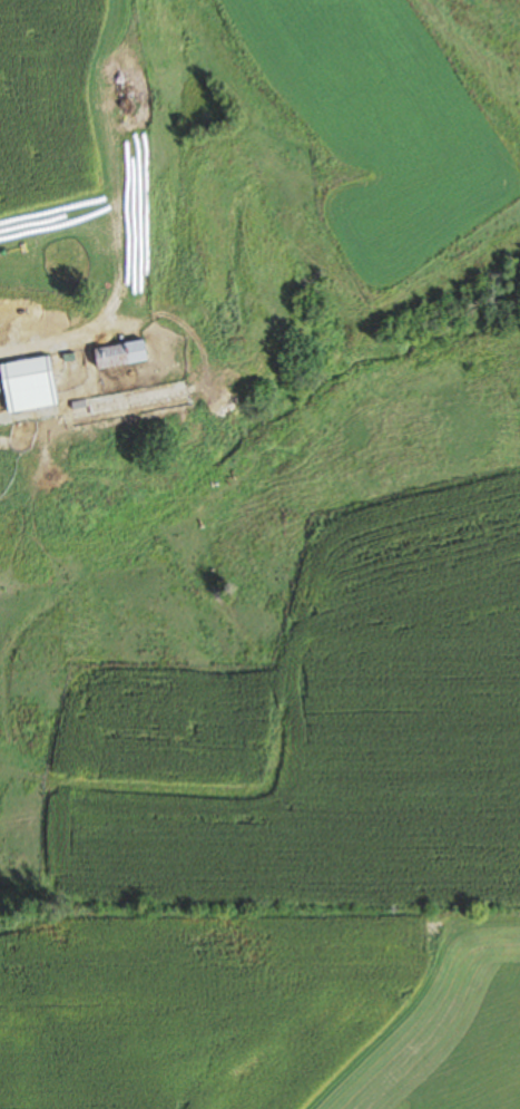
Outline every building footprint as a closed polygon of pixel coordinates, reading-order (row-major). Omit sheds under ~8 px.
[(95,370),(146,361),(143,341),(91,350),(95,370)] [(3,413),(55,406),(49,358),(0,364),(0,387),(3,413)]
